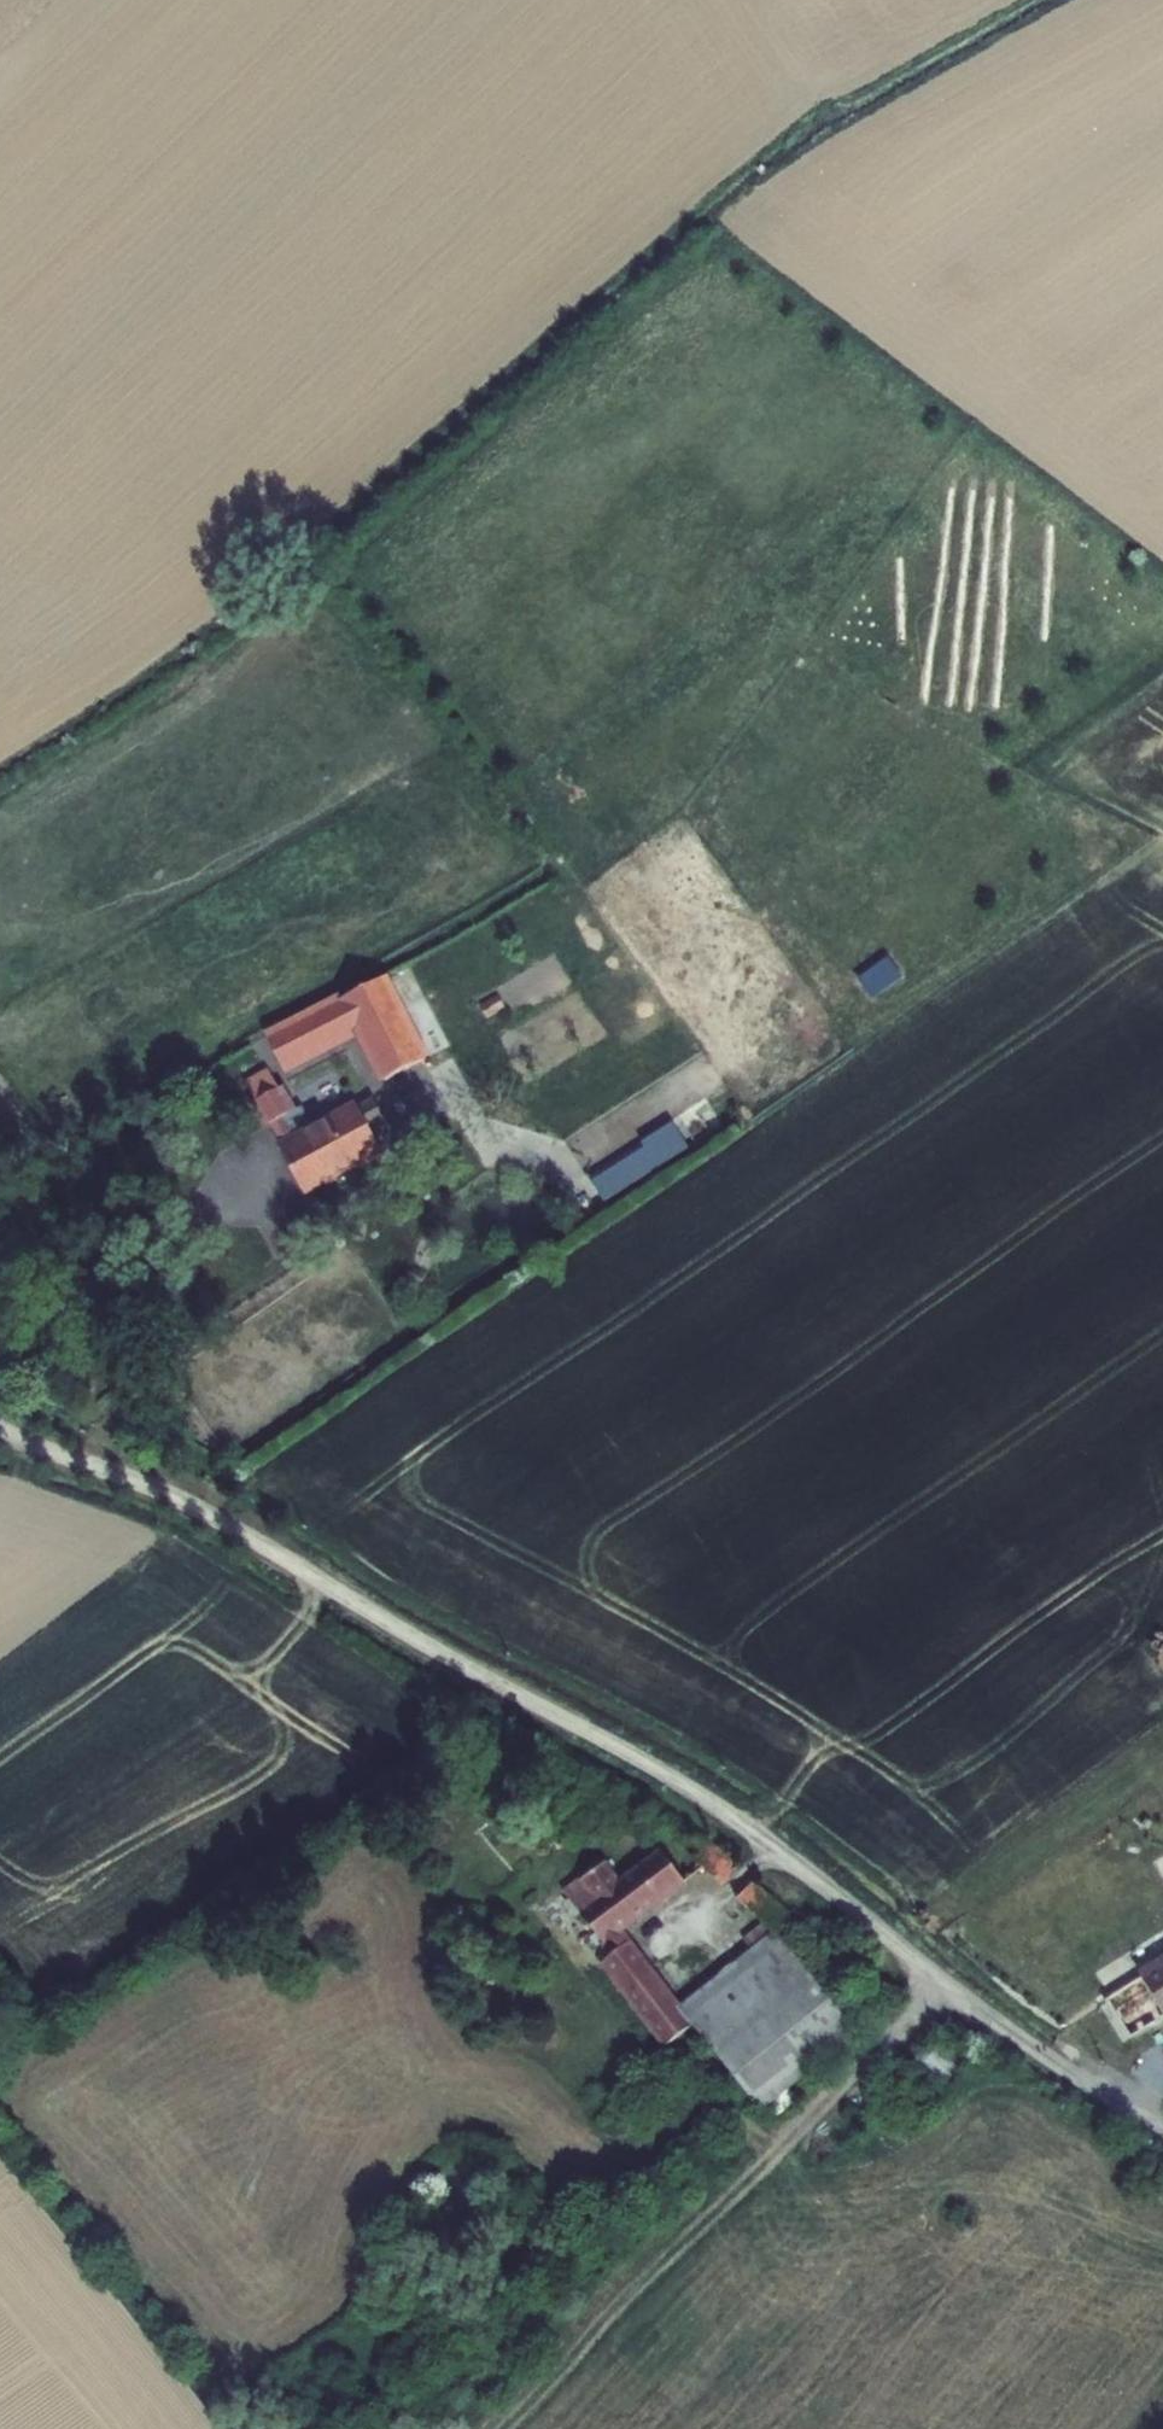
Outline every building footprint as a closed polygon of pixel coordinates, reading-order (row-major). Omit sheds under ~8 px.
[(403,986),(297,1042),(313,1074),(379,1041),(399,1083),(401,1082),(443,1060),(428,1032),(417,1011),(403,986)] [(288,1069),(261,1083),(285,1127),(312,1112),(288,1069)] [(323,1134),(296,1149),(318,1191),(392,1152),(380,1131),(399,1121),(388,1101),(323,1134)] [(554,1123),(574,1155),(605,1134),(585,1103),(554,1123)] [(323,1134),(312,1112),(285,1127),(296,1149),(323,1134)] [(611,1930),(618,1939),(700,1877),(677,1846),(636,1880),(619,1861),(580,1890),(611,1930)] [(769,1878),(752,1895),(788,1930),(806,1912),(769,1878)] [(616,1960),(680,2041),(706,2022),(721,2040),(729,2032),(815,1962),(788,1930),(701,2001),(694,2007),(643,1940),(616,1960)] [(1108,1994),(1131,2033),(1162,2014),(1162,1961),(1108,1994)] [(815,1962),(729,2032),(721,2040),(774,2105),(870,2029),(869,2028),(815,1962)]
